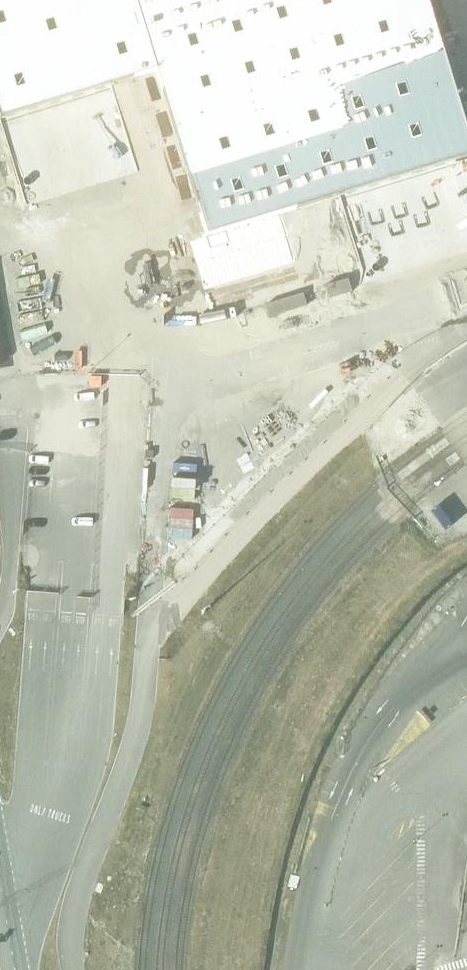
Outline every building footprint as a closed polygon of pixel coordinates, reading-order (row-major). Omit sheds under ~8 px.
[(153,63),(206,236),(281,214),(466,157),(466,134),(426,0),(0,0),(0,110),(153,63)] [(284,214),(193,241),(207,288),(297,260),(284,214)] [(351,291),(348,279),(325,285),(329,298),(351,291)] [(306,305),(302,293),(265,304),(269,316),(306,305)] [(457,633),(466,655),(466,632),(466,629),(457,633)]
